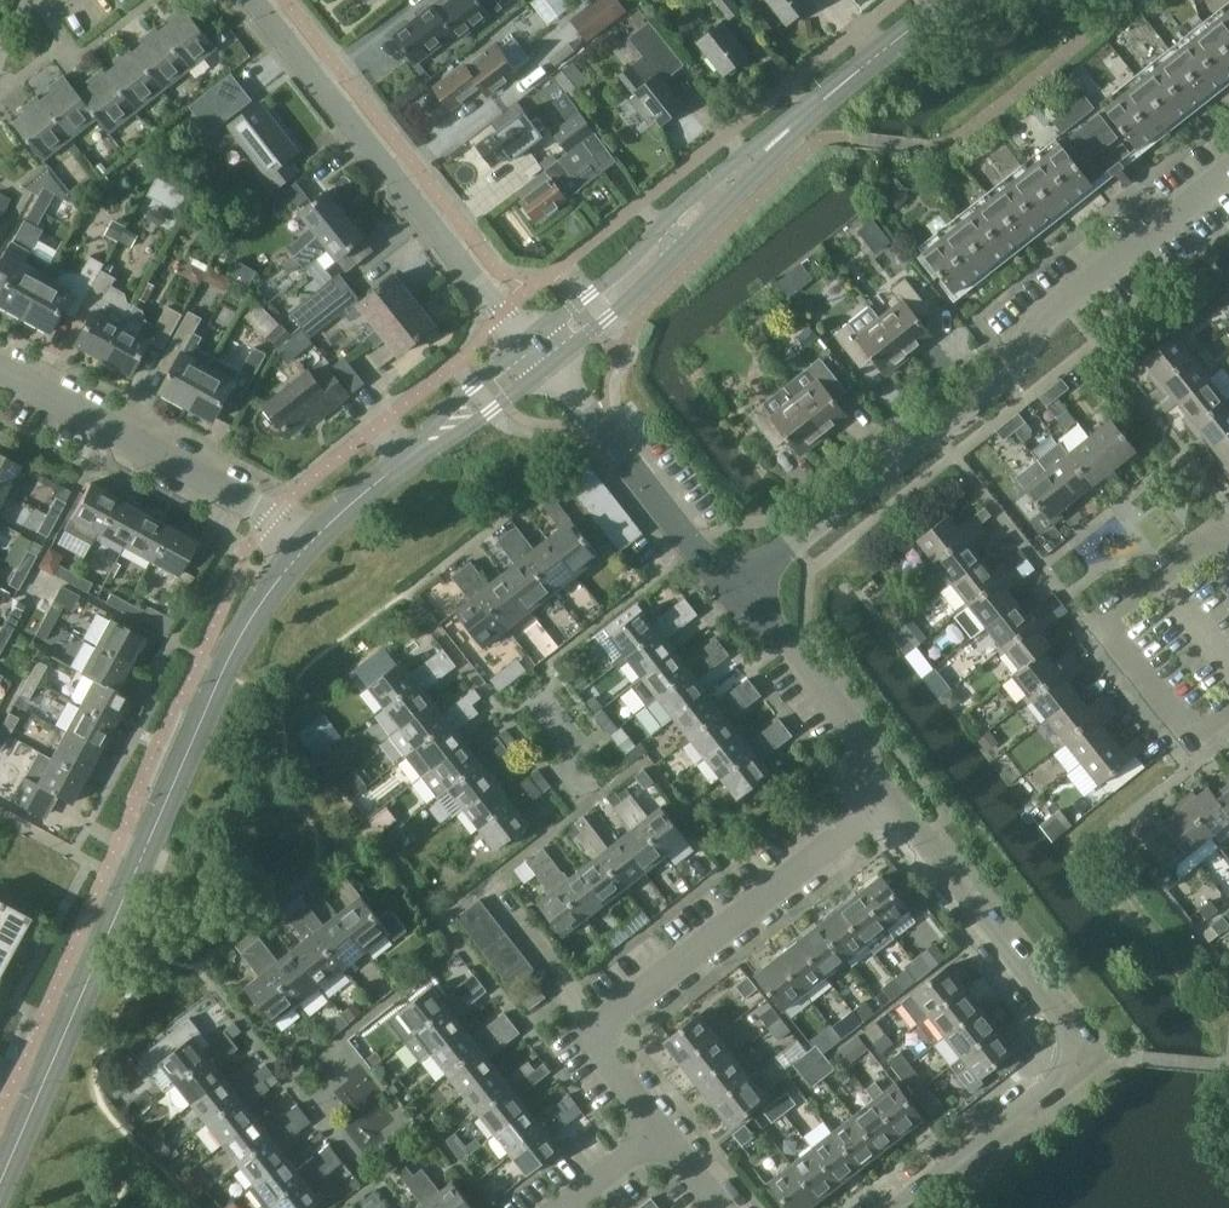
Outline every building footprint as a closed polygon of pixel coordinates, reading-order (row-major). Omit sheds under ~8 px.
[(572,21),(587,41),(625,11),(617,0),(600,0),(572,21)] [(742,10),(734,0),(713,0),(729,20),(742,10)] [(787,24),(813,4),(810,0),(767,0),(787,24)] [(455,33),(433,4),(393,35),(415,63),(455,33)] [(159,32),(190,70),(216,49),(182,6),(167,19),(170,23),(159,32)] [(1136,148),(1228,75),(1228,9),(1104,107),(1136,148)] [(643,57),(620,76),(636,96),(631,100),(649,124),(655,119),(660,126),(686,105),(663,77),(682,62),(649,21),(628,38),(643,57)] [(721,22),(697,41),(724,74),(747,56),(721,22)] [(135,51),(165,90),(190,70),(159,32),(156,27),(140,40),(143,44),(135,51)] [(481,86),(488,95),(517,72),(515,70),(530,59),(511,34),(496,45),(471,64),(473,67),(469,70),(465,65),(434,88),(450,109),(481,86)] [(106,74),(137,112),(165,90),(135,51),(131,47),(114,61),(117,65),(106,74)] [(575,59),(557,73),(573,92),(589,80),(575,59)] [(63,76),(97,119),(108,134),(137,112),(106,74),(103,69),(87,82),(90,87),(80,95),(64,75),(63,76)] [(231,73),(189,106),(209,131),(251,99),(231,73)] [(41,101),(72,139),(97,119),(63,76),(49,88),(52,92),(41,101)] [(569,121),(554,133),(556,135),(567,150),(593,131),(565,94),(555,102),(569,121)] [(1085,95),(1077,101),(1087,114),(1095,108),(1085,95)] [(13,123),(43,161),(72,139),(41,101),(38,96),(22,109),(25,113),(13,123)] [(1087,114),(1077,101),(1069,108),(1079,120),(1087,114)] [(259,102),(227,127),(264,175),(260,178),(271,192),(297,172),(287,159),(297,152),(259,102)] [(1079,120),(1069,108),(1060,114),(1070,127),(1079,120)] [(524,141),(535,133),(520,112),(509,121),(478,145),(493,165),(524,141)] [(1099,113),(1091,119),(1100,131),(1109,125),(1099,113)] [(1062,133),(1070,127),(1060,114),(1052,121),(1062,133)] [(1091,119),(1083,126),(1092,138),(1100,131),(1091,119)] [(1100,131),(1110,144),(1118,137),(1109,125),(1100,131)] [(1084,144),(1092,138),(1083,126),(1074,132),(1084,144)] [(1102,150),(1110,144),(1100,131),(1092,138),(1102,150)] [(581,189),(570,175),(594,156),(600,165),(612,156),(594,132),(558,159),(544,170),(550,179),(521,201),(536,222),(569,198),(581,189)] [(1066,138),(1076,150),(1084,144),(1074,132),(1066,138)] [(1094,156),(1102,150),(1092,138),(1084,144),(1094,156)] [(1122,142),(1116,148),(1128,163),(1135,158),(1122,142)] [(922,252),(954,292),(1092,183),(1060,143),(922,252)] [(1086,163),(1094,156),(1084,144),(1076,150),(1086,163)] [(1109,153),(1122,169),(1128,163),(1116,148),(1109,153)] [(151,149),(143,164),(154,170),(162,155),(151,149)] [(1109,153),(1103,158),(1115,174),(1122,169),(1109,153)] [(1115,174),(1103,158),(1096,163),(1109,179),(1115,174)] [(1102,184),(1109,179),(1096,163),(1090,168),(1102,184)] [(157,177),(148,193),(160,199),(169,183),(157,177)] [(293,256),(317,237),(345,215),(338,206),(339,206),(327,190),(298,214),(309,228),(298,237),(299,238),(287,247),(293,256)] [(3,212),(11,198),(0,192),(0,211),(3,212)] [(200,211),(191,227),(204,234),(213,218),(200,211)] [(345,215),(317,237),(293,256),(304,269),(327,251),(336,261),(365,237),(352,222),(351,223),(345,215)] [(113,219),(104,235),(116,241),(125,226),(113,219)] [(579,219),(568,227),(575,237),(587,229),(579,219)] [(0,267),(0,305),(23,318),(47,274),(53,263),(28,249),(39,228),(25,220),(0,267)] [(255,222),(233,240),(241,251),(263,232),(255,222)] [(124,228),(117,241),(130,248),(138,235),(124,228)] [(56,279),(47,274),(23,318),(51,333),(70,298),(81,304),(101,269),(104,263),(90,256),(80,274),(75,273),(72,272),(66,273),(63,274),(60,275),(58,277),(56,279)] [(191,263),(185,277),(199,284),(205,270),(191,263)] [(801,264),(777,283),(788,297),(812,278),(801,264)] [(209,267),(203,280),(217,287),(223,275),(209,267)] [(101,269),(81,304),(94,311),(76,344),(104,359),(134,305),(128,301),(126,293),(112,285),(116,278),(101,269)] [(366,339),(376,331),(414,300),(395,275),(360,303),(348,288),(300,326),(310,339),(344,312),(351,321),(364,314),(375,329),(365,338),(366,339)] [(300,326),(348,288),(338,276),(290,314),(300,326)] [(890,289),(900,301),(879,317),(870,305),(870,306),(909,356),(934,337),(920,318),(931,309),(905,277),(890,289)] [(149,281),(140,299),(146,302),(155,285),(149,281)] [(366,339),(373,349),(384,340),(396,356),(434,325),(414,300),(366,339)] [(134,305),(104,359),(132,375),(150,342),(163,349),(182,314),(167,305),(156,326),(146,320),(143,310),(134,305)] [(884,376),(909,356),(870,306),(834,334),(859,367),(870,358),(884,376)] [(159,392),(186,407),(210,364),(196,356),(198,354),(196,344),(189,341),(202,318),(189,310),(167,349),(179,356),(159,392)] [(810,324),(796,335),(805,347),(819,336),(810,324)] [(281,325),(268,336),(278,347),(291,336),(281,325)] [(1175,334),(1144,359),(1154,372),(1149,376),(1157,385),(1193,356),(1175,334)] [(218,349),(210,364),(186,407),(213,422),(233,386),(245,393),(267,354),(254,346),(244,363),(218,349)] [(1210,378),(1193,356),(1157,385),(1164,394),(1168,390),(1179,403),(1210,378)] [(820,357),(805,369),(784,386),(824,436),(849,417),(835,399),(846,390),(820,357)] [(334,368),(351,391),(363,382),(345,359),(334,368)] [(308,367),(263,404),(288,436),(329,402),(333,406),(348,395),(329,371),(317,380),(308,367)] [(1070,387),(1062,378),(1050,387),(1058,396),(1070,387)] [(1210,378),(1179,403),(1188,415),(1184,419),(1191,428),(1227,399),(1210,378)] [(799,456),(824,436),(784,386),(749,414),(774,447),(785,438),(799,456)] [(1050,387),(1039,396),(1047,406),(1058,396),(1050,387)] [(1191,428),(1198,438),(1203,434),(1213,446),(1228,433),(1228,402),(1227,399),(1191,428)] [(1067,409),(1056,419),(1064,430),(1076,420),(1067,409)] [(1026,422),(1019,412),(1007,421),(1015,431),(1026,422)] [(1140,454),(1111,417),(1088,435),(1114,467),(1126,457),(1130,462),(1140,454)] [(1007,421),(995,430),(1004,440),(1015,431),(1007,421)] [(1213,446),(1222,458),(1217,462),(1225,471),(1228,468),(1228,433),(1213,446)] [(1114,467),(1088,435),(1068,452),(1057,438),(1056,439),(1096,489),(1105,482),(1101,477),(1114,467)] [(1087,496),(1096,489),(1056,439),(1035,456),(1071,501),(1083,491),(1087,496)] [(6,491),(21,464),(0,453),(0,488),(6,491)] [(1023,487),(1052,524),(1062,516),(1058,511),(1071,501),(1035,456),(1034,457),(1045,470),(1023,487)] [(574,494),(598,475),(588,463),(564,482),(574,494)] [(574,494),(583,505),(607,487),(598,475),(574,494)] [(97,532),(116,497),(88,482),(64,528),(91,543),(97,532)] [(583,505),(592,517),(616,498),(607,487),(583,505)] [(46,513),(56,519),(65,501),(55,496),(46,513)] [(548,538),(576,574),(600,555),(554,496),(543,505),(560,528),(548,538)] [(142,512),(116,497),(97,532),(123,547),(142,512)] [(592,517),(601,528),(625,510),(616,498),(592,517)] [(601,528),(610,540),(633,521),(625,510),(601,528)] [(169,526),(142,512),(123,547),(150,562),(169,526)] [(37,530),(46,536),(56,519),(46,513),(37,530)] [(930,565),(980,525),(973,516),(958,527),(948,514),(916,539),(931,558),(927,561),(930,565)] [(619,552),(643,533),(633,521),(610,540),(619,552)] [(507,533),(553,592),(576,574),(548,538),(534,549),(516,525),(507,533)] [(951,583),(983,558),(973,547),(988,535),(980,525),(930,565),(932,567),(936,564),(951,583)] [(197,541),(169,526),(150,562),(177,576),(197,541)] [(502,574),(530,610),(553,592),(507,533),(497,541),(515,564),(502,574)] [(17,566),(27,572),(36,554),(26,549),(17,566)] [(59,560),(46,553),(39,566),(52,573),(57,563),(59,560)] [(964,608),(1014,568),(1007,559),(992,570),(983,558),(951,583),(965,602),(961,605),(964,608)] [(461,569),(507,628),(530,610),(502,574),(489,584),(471,561),(461,569)] [(70,582),(75,573),(57,563),(52,573),(70,582)] [(8,583),(18,589),(27,572),(17,566),(8,583)] [(1022,578),(1014,568),(964,608),(966,611),(970,608),(985,627),(1017,601),(1007,589),(1022,578)] [(455,611),(483,647),(507,628),(461,569),(451,576),(469,600),(455,611)] [(70,582),(87,592),(93,582),(75,573),(70,582)] [(127,601),(110,591),(105,602),(122,611),(127,601)] [(629,660),(626,656),(691,605),(684,597),(652,622),(643,610),(637,602),(595,635),(614,660),(612,662),(617,669),(629,660)] [(54,622),(63,605),(53,599),(43,617),(54,622)] [(122,611),(139,621),(145,611),(127,601),(122,611)] [(1027,614),(1017,601),(985,627),(999,645),(996,648),(998,651),(1049,611),(1042,603),(1027,614)] [(642,676),(675,651),(666,640),(698,615),(691,605),(626,656),(629,660),(642,676)] [(1,626),(11,632),(21,614),(10,609),(1,626)] [(1019,669),(1051,644),(1041,632),(1056,621),(1049,611),(998,651),(1000,654),(1004,651),(1019,669)] [(910,616),(897,626),(906,637),(918,627),(910,616)] [(54,622),(43,617),(34,634),(44,640),(54,622)] [(108,617),(93,644),(129,663),(143,636),(108,617)] [(2,649),(11,632),(1,626),(0,628),(0,648),(2,649)] [(684,662),(675,651),(642,676),(631,685),(647,706),(658,697),(690,671),(723,646),(716,637),(684,662)] [(115,689),(129,663),(93,644),(79,670),(127,697),(128,695),(115,689)] [(1052,645),(1051,644),(1019,669),(1012,675),(1026,694),(1022,697),(1025,700),(1076,660),(1069,651),(1053,663),(1044,651),(1052,645)] [(723,646),(690,671),(658,697),(674,717),(706,691),(698,680),(730,655),(723,646)] [(410,673),(400,661),(368,686),(385,707),(417,682),(450,656),(443,648),(410,673)] [(450,656),(417,682),(385,707),(401,727),(433,702),(424,691),(457,666),(450,656)] [(37,659),(28,676),(38,682),(47,665),(37,659)] [(516,659),(491,679),(500,691),(525,671),(516,659)] [(1046,719),(1078,694),(1068,681),(1083,669),(1076,660),(1025,700),(1027,703),(1031,700),(1046,719)] [(958,662),(943,674),(953,687),(968,675),(958,662)] [(113,723),(127,697),(79,670),(78,671),(91,678),(77,704),(113,723)] [(38,682),(28,676),(18,694),(28,700),(38,682)] [(715,703),(706,691),(674,717),(690,737),(722,712),(755,686),(748,677),(715,703)] [(738,732),(729,720),(762,695),(755,686),(722,712),(690,737),(706,757),(738,732)] [(952,687),(940,697),(949,708),(961,698),(952,687)] [(417,747),(449,722),(472,704),(481,697),(474,688),(442,713),(433,702),(401,727),(389,736),(405,756),(417,747)] [(1059,743),(1110,703),(1103,694),(1088,706),(1078,694),(1046,719),(1060,737),(1057,740),(1059,743)] [(594,695),(585,702),(594,713),(603,706),(594,695)] [(1118,713),(1110,703),(1059,743),(1061,746),(1065,743),(1080,762),(1112,737),(1103,725),(1118,713)] [(98,749),(113,723),(77,704),(63,730),(98,749)] [(421,777),(465,742),(456,731),(479,713),(472,704),(449,722),(417,747),(405,756),(421,777)] [(603,708),(594,715),(609,735),(618,728),(603,708)] [(19,717),(8,711),(0,727),(0,730),(9,735),(19,717)] [(779,718),(747,743),(738,732),(706,757),(721,778),(786,727),(779,718)] [(317,758),(331,747),(312,723),(298,734),(317,758)] [(637,745),(623,727),(614,735),(628,752),(633,748),(637,745)] [(771,773),(761,761),(793,735),(786,727),(721,778),(738,799),(771,773)] [(506,728),(497,736),(501,741),(504,744),(513,737),(506,728)] [(0,730),(0,752),(9,735),(0,730)] [(84,776),(98,749),(63,730),(49,756),(84,776)] [(982,736),(977,740),(986,752),(998,742),(989,731),(982,736)] [(421,777),(437,797),(504,744),(501,741),(497,736),(473,754),(465,742),(421,777)] [(1094,787),(1098,784),(1144,747),(1137,738),(1122,750),(1112,737),(1080,762),(1095,781),(1092,784),(1094,787)] [(628,752),(625,754),(632,763),(647,751),(640,743),(637,745),(633,748),(628,752)] [(464,808),(497,783),(487,771),(511,753),(504,744),(437,797),(453,817),(464,808)] [(69,803),(84,776),(49,756),(35,782),(24,776),(11,800),(41,816),(53,794),(69,803)] [(368,786),(357,773),(343,783),(353,797),(368,786)] [(1208,787),(1228,813),(1228,775),(1223,779),(1227,784),(1215,794),(1209,786),(1208,787)] [(528,776),(505,794),(497,783),(464,808),(480,829),(536,785),(528,776)] [(545,778),(536,785),(543,794),(551,787),(545,778)] [(529,824),(519,812),(543,794),(536,785),(480,829),(497,850),(529,824)] [(1183,799),(1212,836),(1228,822),(1228,813),(1208,787),(1196,797),(1192,792),(1183,799)] [(622,800),(666,855),(687,839),(662,805),(649,815),(631,793),(622,800)] [(1191,853),(1212,836),(1183,799),(1174,806),(1178,811),(1165,821),(1191,853)] [(620,838),(645,871),(666,855),(622,800),(613,807),(631,829),(620,838)] [(391,820),(383,809),(369,820),(378,831),(391,820)] [(1059,810),(1039,826),(1052,841),(1071,826),(1059,810)] [(581,831),(625,887),(645,871),(620,838),(608,847),(584,815),(574,822),(581,831)] [(1191,853),(1165,821),(1153,831),(1149,826),(1139,834),(1155,854),(1145,862),(1167,889),(1180,878),(1175,872),(1176,864),(1191,853)] [(398,826),(388,834),(395,844),(406,836),(398,826)] [(579,870),(605,903),(625,887),(581,831),(572,838),(590,861),(579,870)] [(533,854),(541,863),(584,919),(605,903),(579,870),(568,879),(543,847),(533,854)] [(584,919),(541,863),(533,854),(525,860),(550,893),(538,902),(563,936),(584,919)] [(514,869),(503,878),(511,889),(522,880),(514,869)] [(338,914),(366,950),(388,932),(394,940),(407,930),(391,909),(379,918),(361,896),(343,872),(332,881),(350,905),(338,914)] [(860,892),(888,929),(910,912),(881,875),(860,892)] [(888,929),(860,892),(839,908),(867,945),(888,929)] [(466,930),(490,912),(480,899),(456,917),(466,930)] [(28,917),(29,916),(0,900),(0,969),(28,917)] [(1199,909),(1207,919),(1219,910),(1211,900),(1199,909)] [(296,909),(343,968),(366,950),(338,914),(324,925),(306,902),(296,909)] [(867,945),(839,908),(818,925),(847,961),(867,945)] [(291,950),(320,986),(343,968),(296,909),(286,917),(304,940),(291,950)] [(498,922),(493,916),(490,912),(466,930),(474,941),(498,922)] [(1228,926),(1228,923),(1223,915),(1211,925),(1219,934),(1228,926)] [(498,922),(474,941),(484,953),(508,935),(498,922)] [(847,961),(818,925),(798,941),(826,977),(847,961)] [(484,953),(493,965),(517,946),(508,935),(484,953)] [(250,946),(297,1005),(320,986),(291,950),(278,961),(260,938),(250,946)] [(826,977),(798,941),(777,957),(805,994),(826,977)] [(936,965),(948,955),(939,943),(926,952),(936,965)] [(245,987),(273,1023),(297,1005),(250,946),(241,953),(259,976),(245,987)] [(493,965),(502,976),(526,958),(517,946),(493,965)] [(805,994),(777,957),(755,974),(784,1010),(805,994)] [(526,958),(502,976),(512,989),(535,970),(526,958)] [(928,1016),(964,988),(948,966),(911,994),(901,1002),(918,1024),(928,1016)] [(893,978),(903,991),(916,981),(906,968),(893,978)] [(473,973),(442,998),(432,986),(399,1011),(416,1032),(480,982),(473,973)] [(758,988),(748,976),(735,986),(745,998),(758,988)] [(903,991),(893,978),(882,987),(891,1000),(903,991)] [(480,982),(416,1032),(405,1041),(420,1061),(432,1053),(464,1027),(455,1016),(487,991),(480,982)] [(529,1010),(546,997),(534,982),(518,994),(529,1010)] [(981,1008),(964,988),(928,1016),(945,1036),(981,1008)] [(852,1010),(862,1023),(874,1013),(865,1001),(852,1010)] [(355,1003),(341,1014),(348,1023),(362,1012),(355,1003)] [(768,1028),(781,1018),(771,1006),(759,1015),(768,1028)] [(997,1029),(981,1008),(945,1036),(960,1057),(997,1029)] [(862,1023),(852,1010),(840,1020),(850,1032),(862,1023)] [(505,1013),(473,1038),(464,1027),(432,1053),(448,1073),(512,1022),(505,1013)] [(664,1041),(681,1062),(718,1034),(701,1013),(664,1041)] [(336,1019),(334,1028),(338,1032),(349,1023),(348,1023),(341,1014),(336,1019)] [(176,1083),(208,1057),(232,1039),(225,1030),(202,1049),(192,1036),(199,1030),(189,1018),(138,1058),(151,1074),(162,1065),(176,1083)] [(781,1018),(768,1028),(778,1040),(791,1030),(781,1018)] [(876,1021),(864,1031),(873,1043),(886,1033),(876,1021)] [(496,1068),(487,1056),(519,1031),(512,1022),(448,1073),(464,1093),(496,1068)] [(830,1024),(808,1041),(812,1047),(816,1044),(823,1053),(841,1039),(830,1024)] [(968,1067),(978,1079),(1014,1050),(997,1029),(960,1057),(950,1065),(957,1075),(968,1067)] [(681,1062),(698,1083),(734,1055),(718,1034),(681,1062)] [(845,1045),(855,1057),(868,1048),(858,1035),(845,1045)] [(232,1039),(208,1057),(176,1083),(192,1103),(224,1077),(215,1066),(239,1048),(232,1039)] [(815,1065),(826,1056),(823,1053),(816,1044),(812,1047),(806,1052),(815,1065)] [(897,1073),(910,1064),(900,1051),(888,1061),(897,1073)] [(806,1052),(792,1063),(801,1076),(814,1066),(815,1065),(806,1052)] [(698,1083),(714,1104),(750,1076),(734,1055),(698,1083)] [(823,1077),(835,1069),(826,1056),(815,1065),(814,1066),(823,1077)] [(528,1061),(505,1079),(496,1068),(464,1093),(479,1113),(535,1070),(528,1061)] [(233,1089),(224,1077),(192,1103),(208,1123),(240,1098),(264,1080),(273,1073),(266,1063),(233,1089)] [(519,1097),(542,1078),(551,1071),(545,1063),(535,1070),(479,1113),(495,1134),(528,1108),(519,1097)] [(897,1073),(907,1086),(920,1077),(910,1064),(897,1073)] [(801,1076),(803,1078),(810,1087),(823,1077),(814,1066),(801,1076)] [(714,1104),(731,1125),(767,1097),(757,1085),(764,1080),(756,1071),(750,1076),(714,1104)] [(119,1073),(105,1084),(116,1098),(130,1087),(119,1073)] [(264,1080),(240,1098),(208,1123),(224,1143),(256,1118),(247,1107),(270,1088),(264,1080)] [(923,1118),(894,1081),(883,1090),(875,1081),(865,1089),(873,1098),(901,1134),(923,1118)] [(775,1100),(784,1113),(797,1103),(787,1091),(775,1100)] [(943,1106),(933,1093),(921,1102),(930,1115),(943,1106)] [(852,1114),(881,1151),(901,1134),(873,1098),(852,1114)] [(775,1100),(762,1110),(772,1123),(784,1113),(775,1100)] [(560,1101),(536,1119),(528,1108),(495,1134),(511,1154),(543,1128),(566,1110),(560,1101)] [(560,1150),(550,1137),(583,1112),(576,1103),(543,1128),(511,1154),(528,1175),(560,1150)] [(265,1129),(256,1118),(224,1143),(240,1164),(304,1113),(297,1104),(265,1129)] [(441,1110),(431,1118),(439,1128),(449,1120),(441,1110)] [(288,1158),(279,1147),(311,1121),(304,1113),(240,1164),(256,1184),(288,1158)] [(831,1130),(860,1167),(881,1151),(852,1114),(831,1130)] [(745,1123),(732,1133),(742,1146),(755,1136),(745,1123)] [(811,1146),(839,1183),(860,1167),(831,1130),(811,1146)] [(336,1153),(329,1144),(297,1169),(288,1158),(256,1184),(250,1188),(266,1207),(265,1207),(267,1207),(336,1153)] [(790,1163),(818,1199),(839,1183),(811,1146),(790,1163)] [(311,1187),(343,1162),(336,1153),(267,1207),(310,1207),(321,1200),(311,1187)] [(769,1179),(791,1207),(807,1207),(818,1199),(790,1163),(769,1179)] [(422,1205),(418,1207),(440,1207),(413,1175),(406,1165),(397,1173),(422,1205)] [(440,1207),(474,1207),(453,1181),(440,1191),(422,1168),(413,1175),(440,1207)] [(197,1181),(186,1189),(194,1200),(205,1191),(197,1181)] [(375,1190),(366,1197),(374,1207),(389,1207),(375,1190)] [(360,1207),(374,1207),(366,1197),(357,1204),(360,1207)] [(651,1197),(639,1207),(660,1207),(651,1197)]
